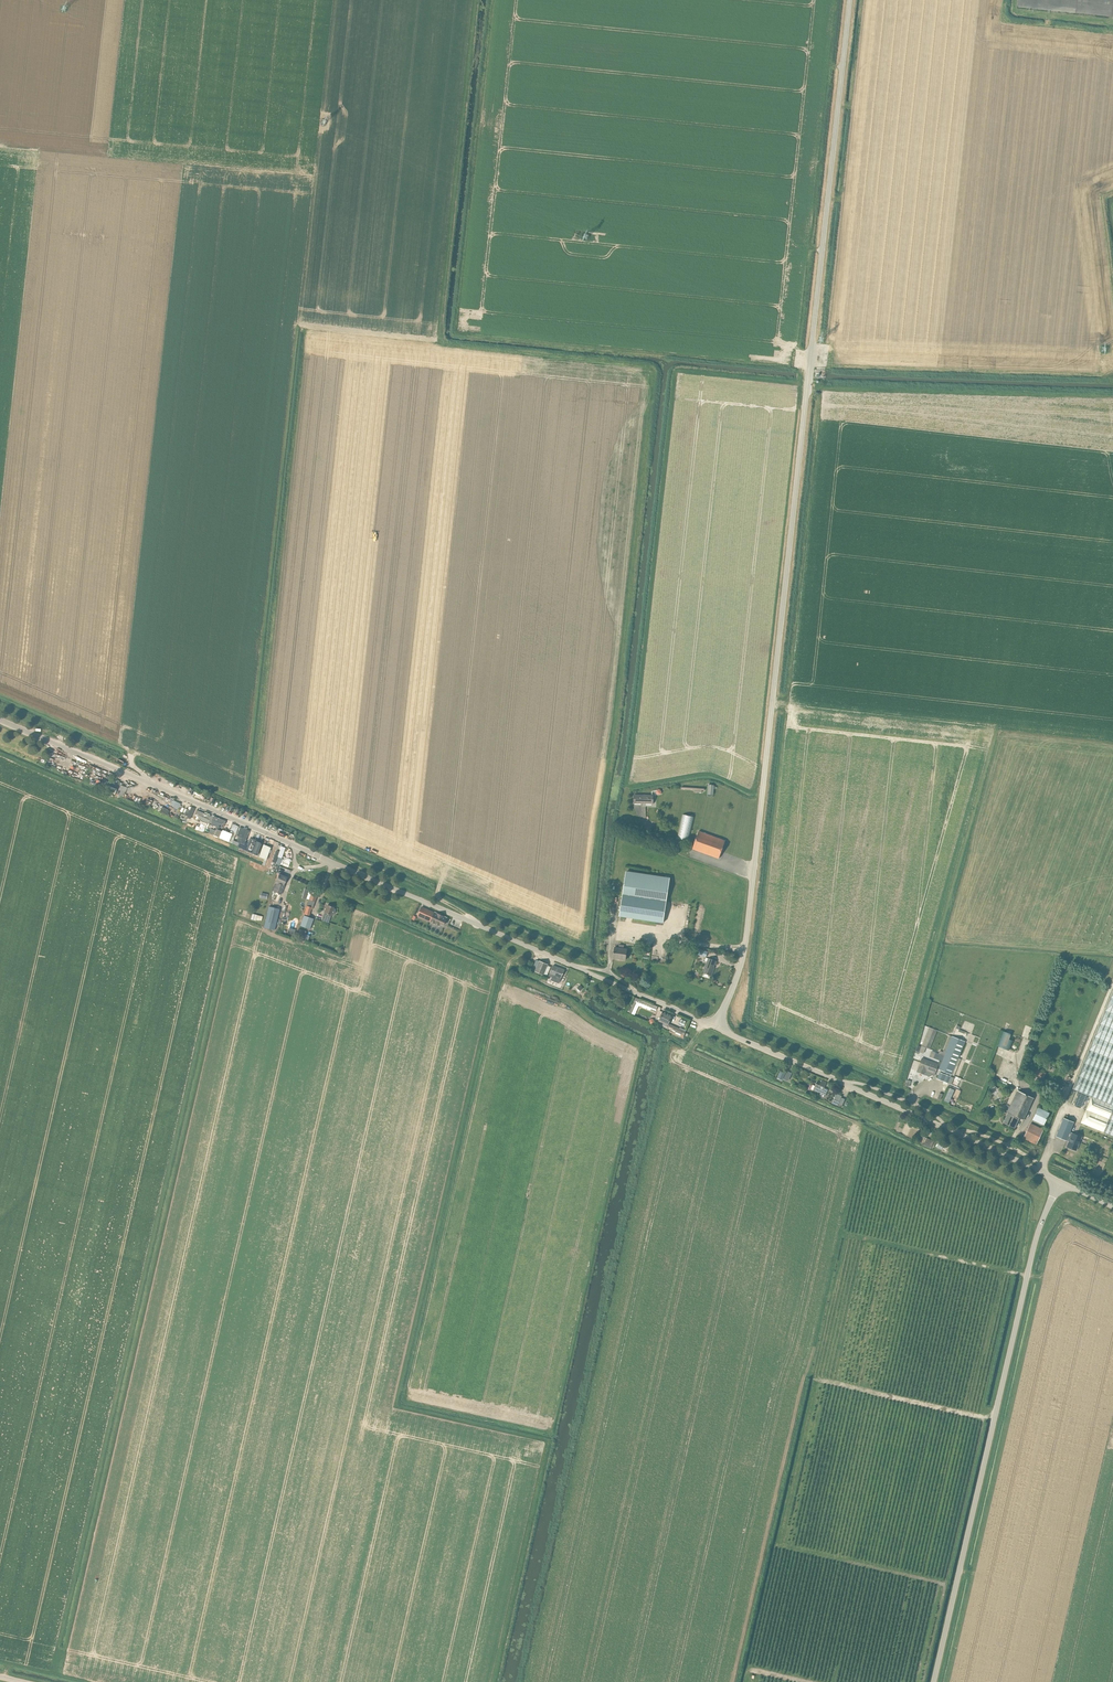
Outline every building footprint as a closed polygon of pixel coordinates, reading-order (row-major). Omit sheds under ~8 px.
[(633,803),(653,804),(653,794),(651,794),(633,794),(633,803)] [(175,807),(174,808),(177,810),(180,804),(173,800),(171,805),(175,807)] [(162,807),(159,811),(167,815),(169,811),(162,807)] [(184,815),(186,816),(186,817),(189,819),(195,808),(191,807),(189,810),(186,809),(184,815)] [(197,815),(197,816),(196,816),(195,819),(197,819),(198,816),(199,818),(199,820),(208,823),(205,828),(206,829),(209,824),(211,816),(196,810),(195,814),(197,815)] [(694,817),(682,814),(677,838),(683,840),(689,841),(694,817)] [(212,815),(211,816),(209,824),(211,825),(211,827),(219,828),(219,825),(221,825),(222,824),(224,825),(226,821),(214,816),(212,815)] [(207,824),(200,821),(198,826),(196,826),(195,829),(202,832),(203,831),(204,831),(205,826),(206,826),(207,824)] [(229,842),(232,843),(233,840),(238,826),(232,824),(230,830),(233,831),(233,832),(229,842)] [(237,842),(239,842),(239,843),(237,846),(237,847),(246,851),(249,845),(247,845),(248,843),(245,841),(249,830),(246,829),(247,828),(244,827),(243,828),(239,827),(236,835),(239,836),(237,842)] [(210,828),(208,833),(213,835),(218,837),(229,842),(233,832),(230,830),(229,832),(222,829),(221,831),(216,828),(215,830),(210,828)] [(692,849),(719,859),(721,852),(725,841),(698,831),(692,849)] [(263,844),(258,856),(266,860),(270,847),(263,844)] [(281,858),(285,848),(281,846),(279,851),(276,850),(272,861),(275,863),(278,857),(281,858)] [(283,859),(282,865),(288,867),(291,859),(284,857),(283,859)] [(666,901),(670,878),(626,871),(622,897),(619,916),(663,923),(666,901)] [(276,883),(273,891),(280,894),(284,886),(284,885),(287,878),(278,874),(275,883),(276,883)] [(308,899),(312,891),(303,888),(301,898),(305,899),(306,899),(308,899)] [(306,905),(304,914),(309,915),(311,907),(312,908),(314,902),(318,893),(312,891),(308,899),(305,905),(306,905)] [(333,907),(327,905),(322,920),(325,922),(328,923),(331,915),(333,916),(333,915),(334,914),(335,911),(335,910),(335,909),(333,908),(333,907)] [(268,906),(263,928),(274,930),(279,909),(268,906)] [(430,921),(434,912),(422,906),(417,916),(430,921)] [(430,921),(430,922),(439,926),(440,924),(443,925),(447,918),(434,912),(430,921)] [(303,915),(300,926),(309,929),(313,919),(303,915)] [(306,931),(300,929),(296,940),(302,942),(306,931)] [(627,949),(623,948),(623,945),(619,945),(619,948),(614,947),(613,958),(625,960),(627,950),(627,949)] [(698,955),(705,957),(707,951),(700,949),(698,955)] [(713,967),(714,965),(715,965),(717,961),(708,958),(703,973),(711,976),(714,967),(713,967)] [(547,965),(540,962),(535,972),(543,975),(547,965)] [(563,974),(563,973),(564,970),(560,968),(559,968),(553,966),(550,974),(561,978),(562,974),(563,974)] [(1080,1123),(1112,1136),(1112,989),(1072,1089),(1090,1096),(1080,1123)] [(630,1004),(627,1012),(631,1014),(634,1015),(640,1003),(656,1010),(657,1007),(634,997),(631,1004),(630,1004)] [(658,1021),(667,1025),(672,1016),(663,1012),(658,1021)] [(680,1019),(678,1024),(683,1027),(686,1021),(680,1019)] [(670,1032),(680,1036),(683,1038),(686,1030),(683,1029),(683,1030),(670,1025),(668,1029),(670,1030),(670,1032)] [(929,1049),(937,1030),(929,1027),(921,1047),(919,1052),(923,1054),(926,1048),(929,1049)] [(1003,1031),(997,1046),(1009,1050),(1013,1041),(1009,1039),(1011,1034),(1003,1031)] [(918,1067),(917,1071),(924,1074),(925,1072),(925,1070),(934,1074),(937,1068),(939,1069),(939,1070),(951,1075),(951,1074),(958,1058),(965,1041),(949,1035),(943,1052),(941,1055),(938,1054),(935,1052),(933,1058),(939,1060),(937,1064),(922,1058),(918,1067)] [(1036,1068),(1033,1075),(1038,1078),(1042,1080),(1045,1073),(1041,1071),(1036,1068)] [(780,1071),(777,1078),(782,1080),(785,1073),(780,1071)] [(948,1083),(951,1084),(954,1078),(950,1076),(939,1072),(937,1078),(948,1083)] [(817,1081),(813,1090),(825,1096),(828,1089),(824,1087),(826,1082),(822,1080),(821,1083),(817,1081)] [(949,1088),(943,1101),(948,1103),(954,1090),(949,1088)] [(1033,1098),(1024,1093),(1017,1090),(1007,1112),(1008,1112),(1003,1123),(1014,1128),(1019,1117),(1023,1120),(1033,1098)] [(836,1093),(832,1103),(841,1107),(845,1099),(841,1097),(842,1096),(836,1093)] [(1043,1109),(1039,1117),(1046,1120),(1049,1112),(1043,1109)] [(1063,1118),(1056,1136),(1066,1140),(1068,1141),(1066,1147),(1076,1151),(1082,1137),(1072,1132),(1070,1132),(1073,1122),(1063,1118)] [(1036,1144),(1042,1130),(1030,1124),(1023,1138),(1036,1144)] [(926,1134),(918,1131),(915,1137),(921,1139),(919,1143),(931,1148),(932,1146),(934,1141),(925,1137),(926,1134)]
